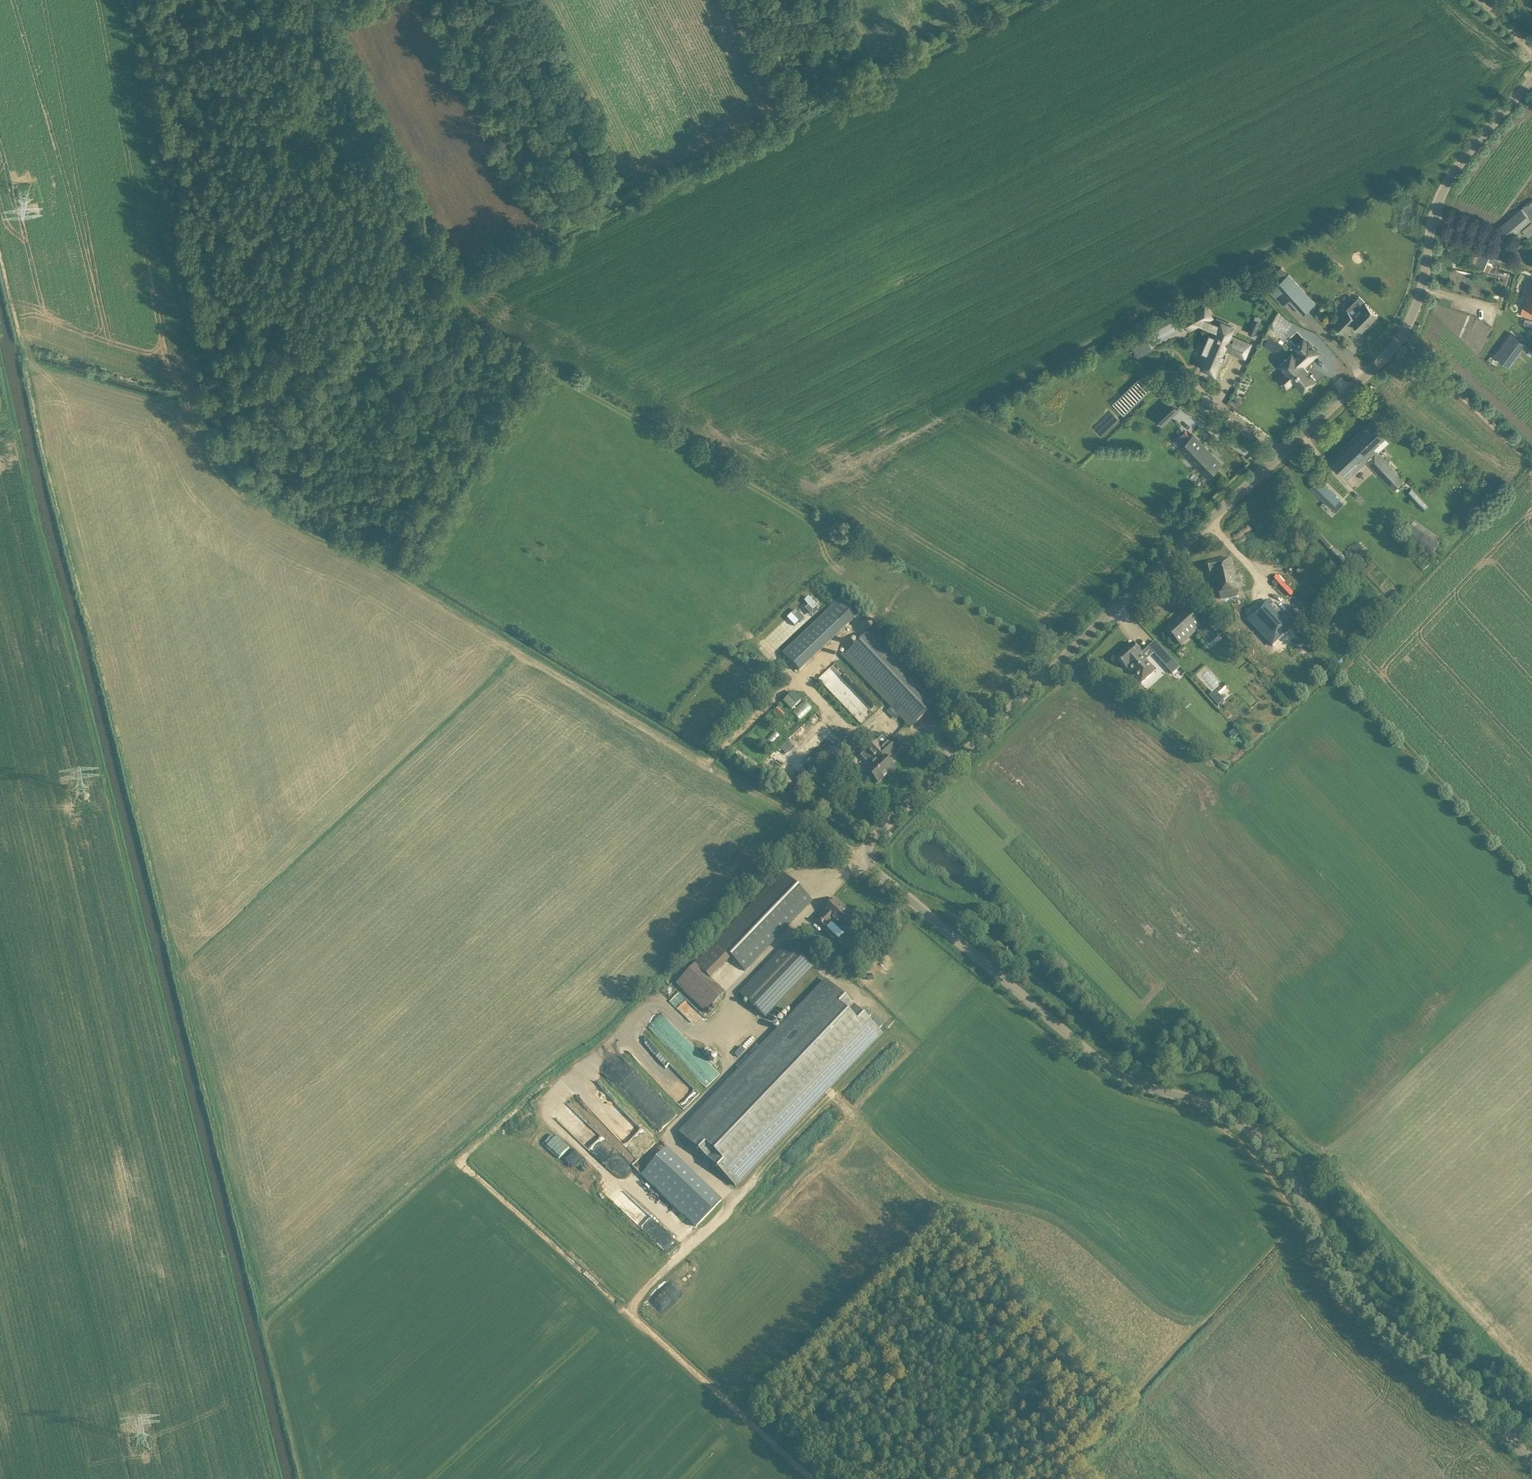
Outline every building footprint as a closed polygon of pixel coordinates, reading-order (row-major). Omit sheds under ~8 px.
[(1526,204),(1507,221),(1517,233),(1531,220),(1531,211),(1526,204)] [(1481,251),(1475,265),(1484,269),(1490,255),(1481,251)] [(1338,263),(1334,268),(1338,271),(1342,267),(1338,263)] [(1284,305),(1291,299),(1303,313),(1315,303),(1302,289),(1288,274),(1270,290),(1284,305)] [(1531,277),(1521,314),(1530,317),(1531,317),(1531,277)] [(1347,310),(1334,323),(1343,332),(1353,322),(1362,330),(1378,314),(1366,302),(1353,315),(1347,310)] [(1234,326),(1217,319),(1216,322),(1209,319),(1212,317),(1206,305),(1191,312),(1197,325),(1201,323),(1213,328),(1212,332),(1210,332),(1202,351),(1204,351),(1200,360),(1204,362),(1202,366),(1211,370),(1209,373),(1216,375),(1221,364),(1218,363),(1220,358),(1223,360),(1224,359),(1222,358),(1224,354),(1225,355),(1226,354),(1222,353),(1224,349),(1245,357),(1251,343),(1235,336),(1230,334),(1234,326)] [(1254,319),(1250,328),(1256,330),(1260,321),(1254,319)] [(1512,333),(1504,343),(1517,352),(1525,342),(1512,333)] [(1283,374),(1278,378),(1286,387),(1291,382),(1294,379),(1304,390),(1309,385),(1309,386),(1309,385),(1310,384),(1311,384),(1316,379),(1311,374),(1311,373),(1311,374),(1309,372),(1309,371),(1309,372),(1303,365),(1307,361),(1308,361),(1318,352),(1309,342),(1308,342),(1304,338),(1294,347),(1299,352),(1294,356),(1292,353),(1280,364),(1286,371),(1283,374)] [(1146,340),(1134,346),(1139,354),(1151,348),(1146,340)] [(1501,342),(1490,353),(1501,364),(1512,353),(1501,342)] [(1127,391),(1114,404),(1124,414),(1137,402),(1127,391)] [(1162,407),(1160,409),(1154,416),(1162,425),(1169,419),(1171,417),(1179,409),(1170,400),(1162,407)] [(1371,455),(1399,485),(1404,480),(1374,447),(1388,434),(1375,419),(1351,442),(1359,451),(1363,448),(1370,456),(1371,455)] [(1185,430),(1182,433),(1176,439),(1182,445),(1180,447),(1207,476),(1221,463),(1193,434),(1191,436),(1185,430)] [(1359,451),(1351,442),(1331,461),(1338,468),(1347,478),(1366,461),(1393,490),(1399,485),(1371,455),(1370,456),(1363,448),(1359,451)] [(1341,498),(1320,476),(1312,484),(1332,506),(1341,498)] [(1422,510),(1428,504),(1411,487),(1406,493),(1422,510)] [(1405,538),(1433,556),(1443,542),(1416,523),(1414,525),(1410,522),(1403,533),(1407,535),(1405,538)] [(1320,534),(1317,537),(1330,550),(1333,547),(1320,534)] [(1358,544),(1346,555),(1355,565),(1367,554),(1358,544)] [(1336,549),(1331,553),(1343,564),(1347,560),(1336,549)] [(1221,599),(1238,595),(1230,558),(1208,563),(1210,573),(1215,572),(1221,599)] [(1287,619),(1262,593),(1242,612),(1266,638),(1287,619)] [(841,632),(843,631),(860,614),(843,597),(825,613),(783,653),(799,671),(841,632)] [(1175,622),(1167,629),(1181,644),(1189,637),(1188,636),(1196,628),(1206,639),(1214,631),(1200,616),(1200,617),(1195,621),(1187,613),(1176,623),(1175,622)] [(844,656),(904,721),(911,728),(942,700),(875,626),(844,656)] [(1150,648),(1157,655),(1173,673),(1180,667),(1163,649),(1156,642),(1150,648)] [(1144,654),(1134,644),(1117,659),(1127,670),(1128,668),(1142,683),(1156,671),(1142,656),(1144,654)] [(872,708),(830,667),(818,679),(860,721),(872,708)] [(1194,695),(1199,690),(1190,680),(1185,685),(1194,695)] [(1216,691),(1210,696),(1218,706),(1224,700),(1216,691)] [(793,692),(783,702),(791,710),(801,701),(793,692)] [(798,719),(812,710),(806,701),(792,710),(798,719)] [(866,771),(871,777),(878,784),(891,771),(892,773),(896,769),(887,760),(896,750),(887,741),(882,736),(877,741),(876,740),(860,755),(871,766),(866,771)] [(710,979),(731,958),(745,971),(812,901),(783,873),(676,983),(705,1012),(724,993),(710,979)] [(835,899),(826,909),(823,912),(824,913),(817,919),(825,927),(832,920),(843,931),(855,918),(835,899)] [(740,993),(764,1017),(812,967),(787,943),(740,993)] [(734,1185),(881,1033),(826,981),(680,1133),(734,1185)] [(670,1001),(680,1008),(685,1002),(676,994),(670,1001)] [(699,1076),(708,1084),(718,1073),(710,1064),(699,1076)] [(696,1225),(721,1199),(663,1144),(638,1170),(696,1225)]
